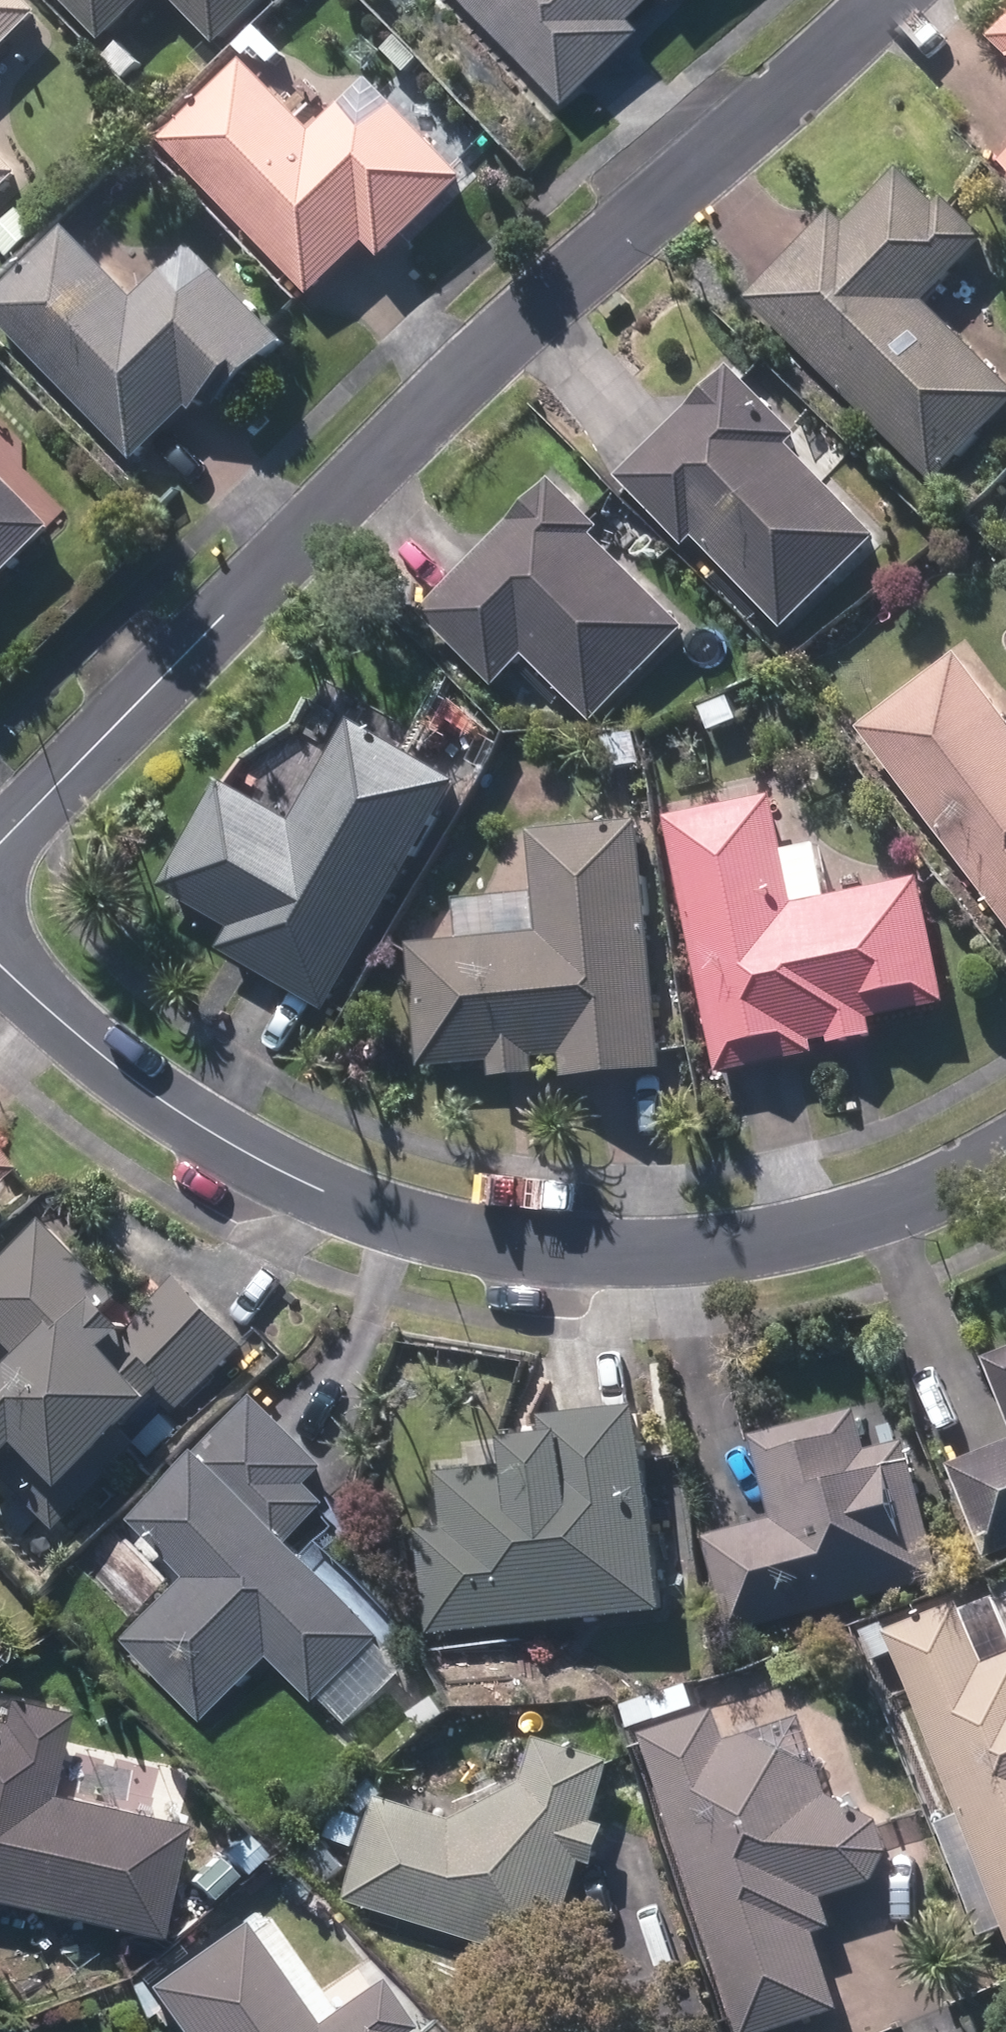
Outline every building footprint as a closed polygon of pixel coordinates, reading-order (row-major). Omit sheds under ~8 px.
[(47,19),(28,0),(0,0),(0,64),(47,19)] [(109,45),(157,0),(66,0),(109,45)] [(226,47),(275,0),(181,0),(226,47)] [(572,105),(647,33),(634,20),(656,0),(472,0),(572,105)] [(109,58),(129,81),(143,68),(123,45),(109,58)] [(170,147),(318,299),(373,245),(391,263),(473,183),(376,84),(322,137),(253,67),(170,147)] [(26,177),(0,151),(0,202),(26,177)] [(941,487),(1005,422),(1005,380),(932,308),(994,245),(953,204),(946,212),(912,178),(857,234),(841,219),(756,303),(941,487)] [(15,264),(44,235),(24,214),(0,237),(0,249),(15,264)] [(142,466),(199,411),(205,418),(218,403),(228,413),(294,349),(228,281),(201,307),(175,280),(145,308),(76,237),(0,311),(0,320),(142,466)] [(182,277),(204,298),(224,276),(202,256),(182,277)] [(702,543),(790,635),(885,545),(796,452),(805,443),(741,375),(627,483),(693,552),(702,543)] [(61,533),(0,470),(0,592),(61,533)] [(533,659),(599,727),(694,635),(604,542),(611,534),(563,486),(429,617),(500,691),(533,659)] [(1005,919),(1005,714),(964,659),(865,733),(1005,919)] [(435,724),(461,740),(476,716),(449,700),(435,724)] [(710,714),(719,737),(747,726),(738,702),(710,714)] [(230,954),(336,1015),(467,789),(360,727),(302,830),(227,787),(166,892),(241,937),(230,954)] [(617,742),(619,773),(647,773),(647,741),(617,742)] [(674,823),(725,1078),(822,1057),(820,1047),(839,1043),(841,1050),(883,1042),(879,1026),(956,1009),(931,886),(838,905),(827,847),(792,854),(781,799),(674,823)] [(501,1064),(502,1083),(545,1081),(542,1062),(571,1059),(572,1081),(668,1074),(650,828),(539,837),(547,940),(422,950),(431,1070),(501,1064)] [(497,928),(509,928),(519,921),(519,907),(511,898),(498,898),(489,907),(488,919),(497,928)] [(65,1528),(147,1448),(153,1456),(182,1428),(161,1407),(169,1398),(182,1411),(255,1341),(188,1272),(141,1317),(124,1300),(130,1294),(56,1218),(0,1272),(0,1322),(35,1358),(0,1391),(0,1460),(65,1528)] [(992,1355),(1005,1392),(1005,1349),(992,1355)] [(131,1638),(208,1722),(280,1653),(326,1703),(396,1638),(298,1532),(333,1499),(315,1481),(334,1465),(267,1394),(207,1451),(210,1454),(143,1518),(196,1576),(131,1638)] [(709,1536),(731,1630),(949,1576),(904,1399),(758,1435),(780,1520),(709,1536)] [(425,1527),(435,1631),(675,1607),(653,1402),(558,1412),(560,1429),(518,1432),(520,1461),(450,1468),(455,1525),(425,1527)] [(989,1557),(1005,1551),(1005,1444),(953,1465),(989,1557)] [(973,1613),(970,1603),(897,1631),(968,1814),(938,1827),(981,1936),(1005,1926),(1005,1601),(973,1613)] [(624,1704),(632,1726),(662,1716),(654,1694),(624,1704)] [(157,1934),(181,1823),(50,1794),(68,1713),(7,1701),(2,1723),(0,1722),(0,1900),(157,1934)] [(746,2031),(754,2031),(846,2002),(823,1929),(839,1923),(830,1895),(881,1878),(898,1846),(888,1815),(837,1789),(813,1714),(735,1738),(725,1708),(650,1732),(746,2031)] [(354,1899),(557,1961),(590,1857),(603,1860),(615,1822),(603,1817),(622,1757),(547,1733),(531,1782),(462,1818),(385,1794),(354,1899)] [(306,1858),(329,1882),(347,1863),(324,1839),(306,1858)] [(192,1880),(209,1898),(234,1876),(218,1858),(192,1880)] [(188,1930),(198,1945),(218,1929),(207,1914),(188,1930)] [(182,2031),(400,2031),(412,2024),(377,1975),(315,2019),(242,1918),(148,1984),(182,2031)]
